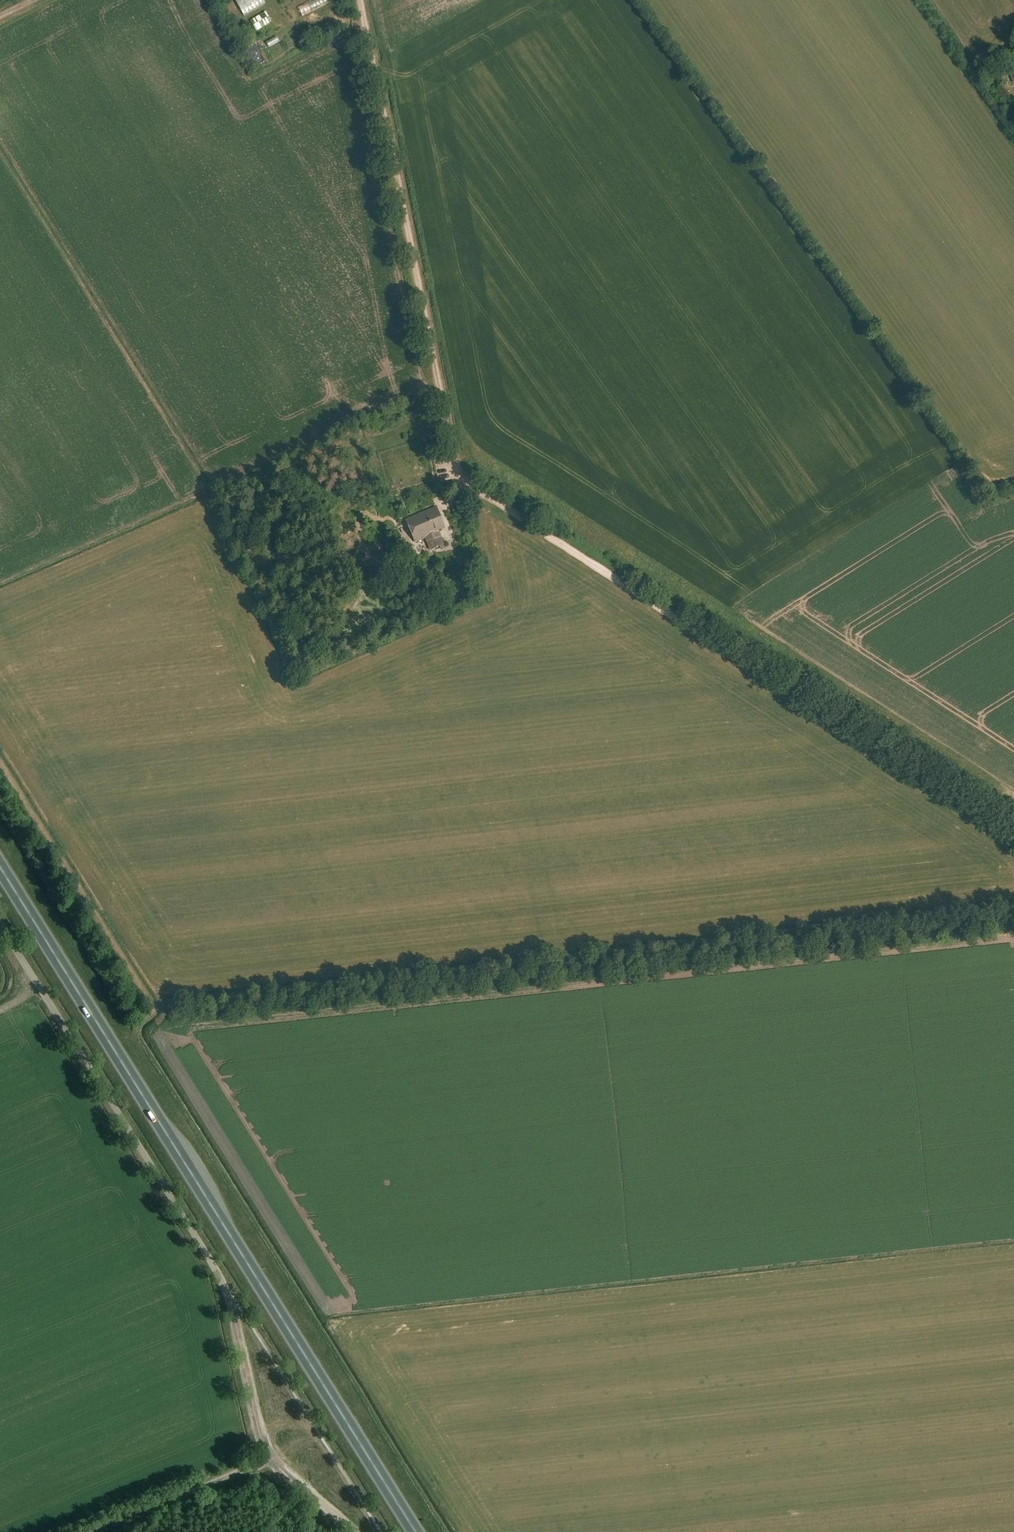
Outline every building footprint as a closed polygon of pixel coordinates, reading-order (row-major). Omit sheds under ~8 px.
[(247,14),(269,1),(268,0),(239,0),(247,14)] [(265,11),(250,20),(256,31),(271,22),(265,11)] [(983,72),(982,76),(991,79),(991,80),(999,83),(1001,76),(983,72)] [(436,506),(405,519),(415,542),(425,538),(435,534),(434,532),(445,527),(436,506)] [(403,538),(395,541),(399,550),(407,547),(403,538)]
